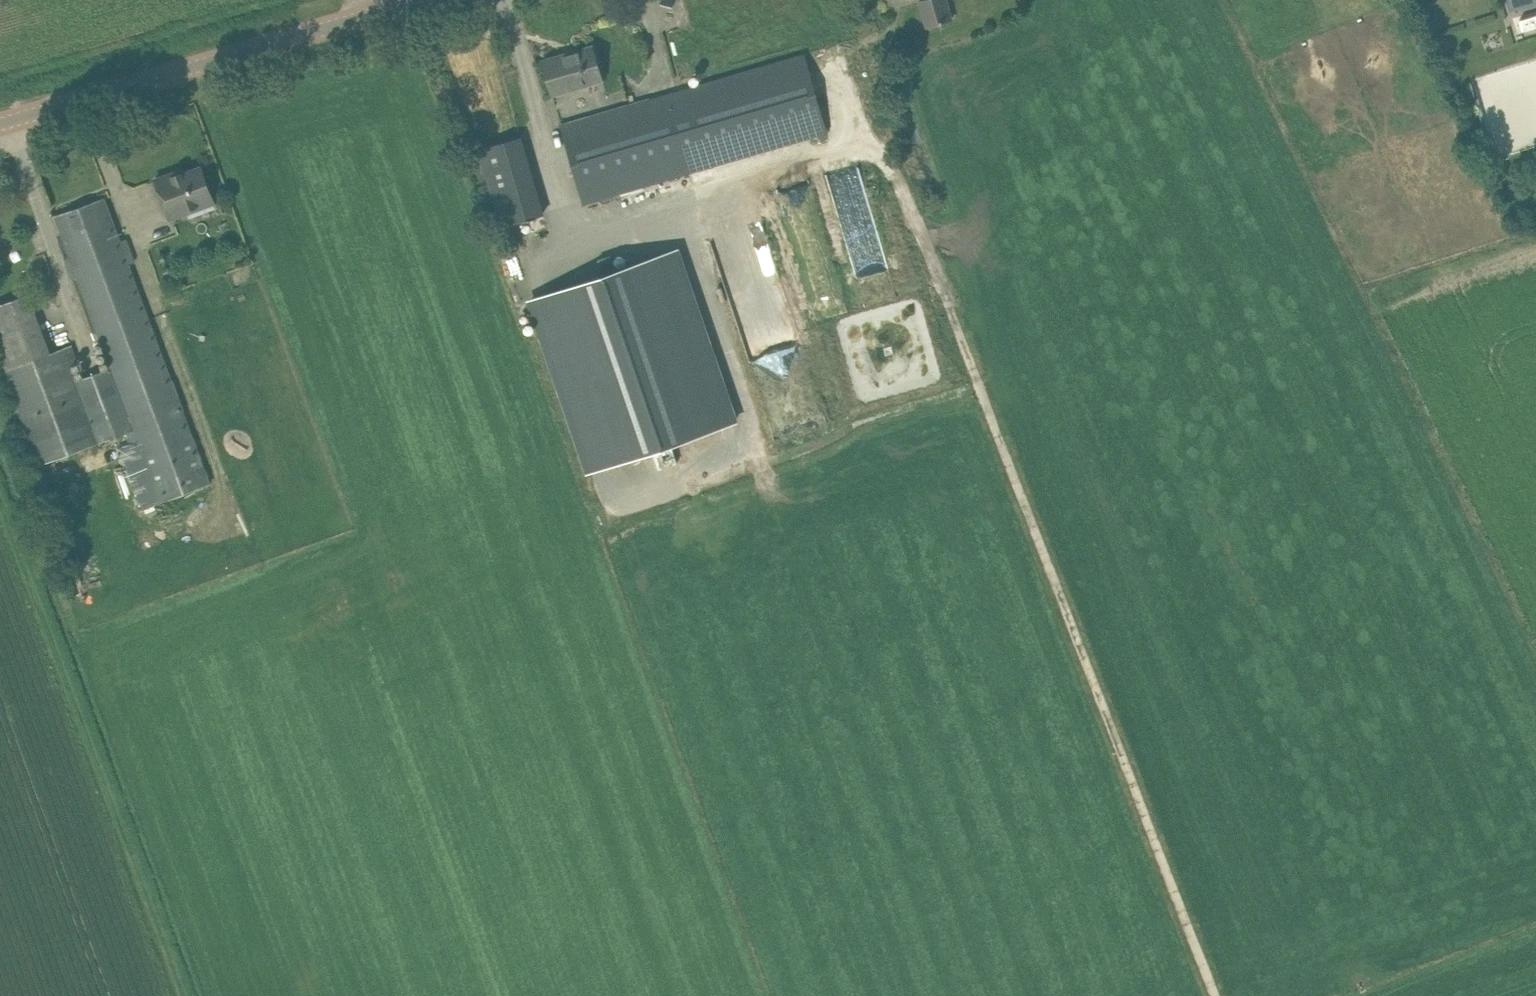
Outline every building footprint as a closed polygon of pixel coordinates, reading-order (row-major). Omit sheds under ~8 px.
[(948,0),(920,0),(926,25),(953,18),(948,0)] [(1508,14),(1535,7),(1535,0),(1504,0),(1508,14)] [(598,64),(592,45),(542,60),(552,94),(603,80),(598,64)] [(560,123),(583,203),(689,172),(827,132),(804,52),(560,123)] [(531,166),(522,135),(478,148),(487,178),(531,166)] [(174,177),(173,174),(157,179),(170,218),(199,208),(197,202),(212,197),(209,187),(214,186),(210,174),(204,176),(201,167),(174,177)] [(637,192),(639,199),(680,186),(678,179),(637,192)] [(1521,204),(1532,201),(1530,193),(1519,195),(1521,204)] [(207,479),(209,478),(205,466),(203,467),(104,198),(55,216),(62,234),(58,236),(66,258),(70,256),(110,365),(76,378),(76,380),(99,444),(125,434),(129,444),(124,446),(129,461),(143,456),(160,501),(209,483),(207,479)] [(531,299),(590,472),(734,422),(675,250),(616,270),(611,255),(598,259),(603,275),(531,299)] [(0,302),(0,360),(37,465),(98,444),(76,380),(69,361),(76,358),(70,343),(49,351),(28,292),(0,302)]
